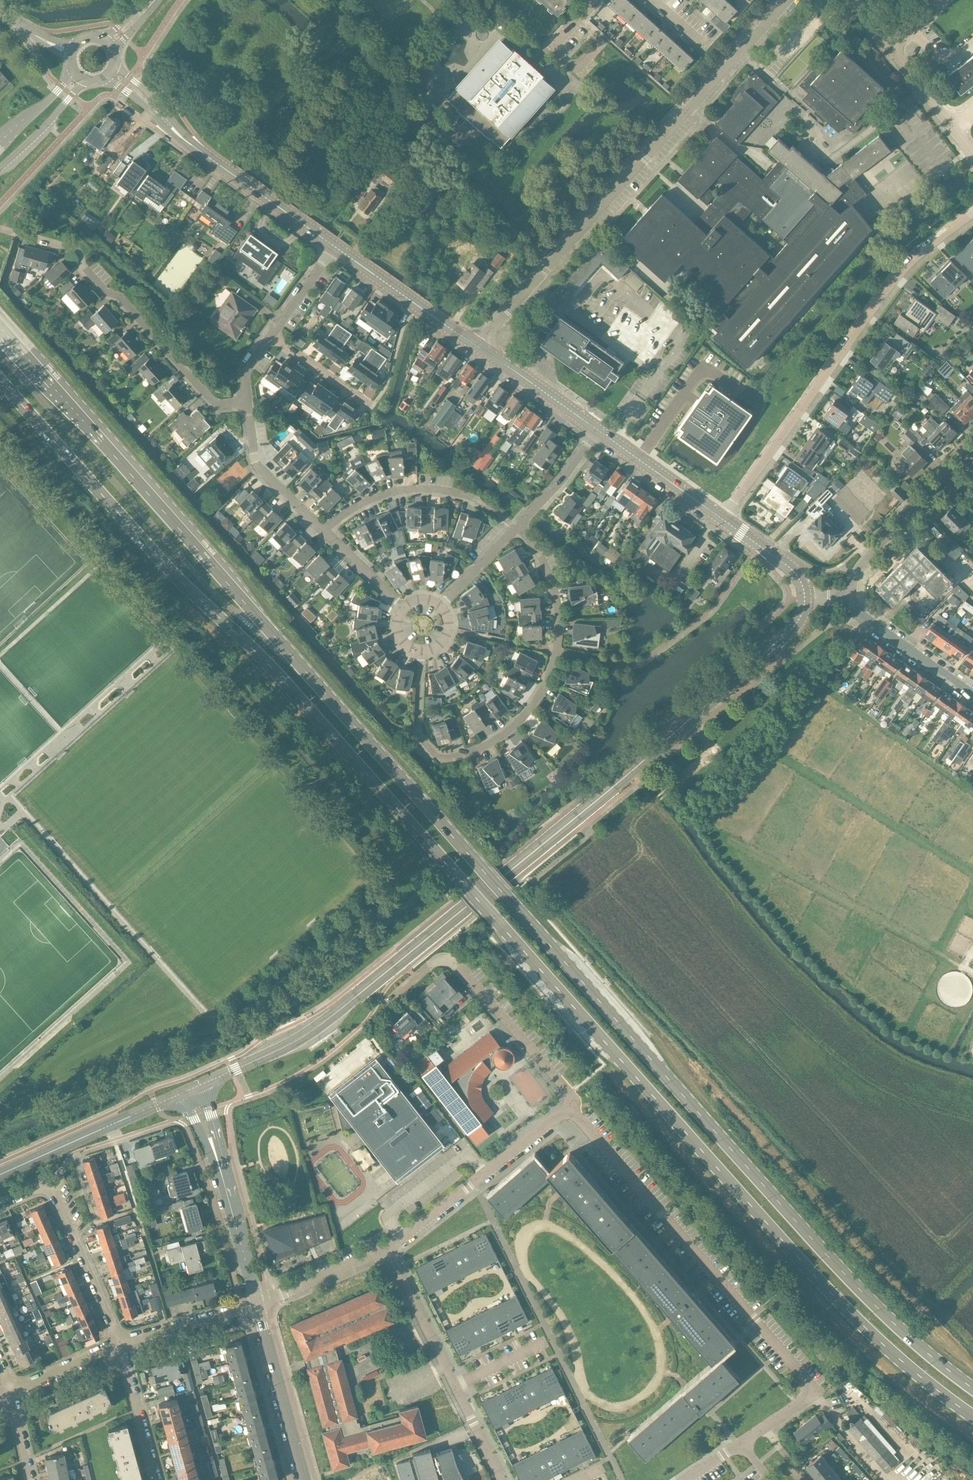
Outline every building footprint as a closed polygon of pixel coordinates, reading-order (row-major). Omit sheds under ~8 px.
[(558,14),(571,0),(543,0),(558,14)] [(629,0),(613,0),(609,5),(618,13),(629,0)] [(627,21),(638,9),(629,0),(618,13),(627,21)] [(728,1),(727,0),(712,0),(708,5),(717,13),(728,1)] [(726,21),(737,9),(728,1),(717,13),(726,21)] [(637,29),(648,17),(638,9),(627,21),(637,29)] [(834,31),(841,23),(832,15),(825,23),(834,31)] [(646,37),(657,25),(648,17),(637,29),(646,37)] [(655,46),(666,33),(657,25),(646,37),(655,46)] [(664,54),(675,41),(666,33),(655,46),(664,54)] [(859,49),(865,42),(858,36),(852,43),(859,49)] [(511,135),(555,87),(544,77),(545,75),(513,47),(512,49),(500,39),(457,87),(458,88),(450,97),(461,107),(460,108),(479,125),(481,122),(492,132),(495,129),(506,139),(510,134),(511,135)] [(673,62),(684,50),(675,41),(664,54),(673,62)] [(867,107),(881,91),(884,88),(841,49),(824,68),(818,63),(799,84),(808,92),(802,99),(839,132),(845,125),(853,133),(872,112),(867,107)] [(683,70),(694,58),(684,50),(673,62),(683,70)] [(972,83),(972,55),(964,62),(963,62),(962,62),(961,61),(958,64),(958,65),(958,66),(948,74),(961,92),(972,83)] [(639,64),(644,59),(640,56),(636,61),(639,64)] [(9,81),(0,71),(0,88),(9,81)] [(738,144),(781,96),(753,71),(729,97),(734,102),(716,123),(716,122),(715,123),(738,144)] [(717,120),(721,116),(716,112),(712,116),(717,120)] [(109,137),(118,123),(113,120),(113,118),(110,116),(109,117),(107,116),(98,129),(94,126),(90,132),(105,142),(109,137)] [(866,194),(859,184),(854,177),(891,149),(879,134),(826,175),(793,145),(790,148),(779,138),(768,149),(780,160),(763,179),(736,156),(738,154),(717,136),(678,179),(698,197),(699,197),(709,206),(694,222),(662,193),(620,240),(665,281),(683,261),(728,301),(732,305),(725,313),(724,312),(713,325),(719,330),(715,334),(748,364),(871,228),(852,204),(866,194)] [(113,171),(119,163),(108,154),(96,169),(102,174),(107,167),(113,171)] [(135,193),(147,176),(142,173),(144,169),(132,161),(117,182),(129,191),(130,189),(135,193)] [(193,171),(183,164),(179,170),(189,176),(193,171)] [(376,173),(390,184),(395,177),(381,166),(376,173)] [(55,170),(47,178),(50,181),(58,173),(55,170)] [(163,186),(148,175),(147,176),(135,193),(134,194),(142,200),(147,194),(164,206),(173,193),(172,192),(176,186),(179,189),(186,179),(174,170),(163,186)] [(367,214),(380,196),(371,189),(357,206),(367,214)] [(226,224),(234,213),(211,196),(210,196),(201,190),(194,199),(201,204),(197,209),(200,212),(201,210),(217,222),(209,233),(226,245),(236,231),(226,224)] [(280,262),(273,257),(277,252),(250,233),(246,238),(231,258),(238,264),(241,260),(260,274),(256,279),(264,285),(280,262)] [(964,248),(963,246),(955,255),(963,263),(965,261),(972,269),(972,238),(964,248)] [(187,246),(187,247),(188,247),(188,248),(188,249),(189,249),(189,250),(190,250),(191,251),(192,251),(193,251),(194,250),(195,250),(195,249),(196,249),(196,248),(197,248),(197,247),(197,246),(197,245),(197,244),(196,243),(195,242),(194,241),(193,241),(192,241),(191,241),(190,241),(190,242),(189,242),(189,243),(188,243),(188,244),(188,245),(187,245),(187,246)] [(565,303),(601,262),(619,278),(629,267),(600,241),(553,293),(565,303)] [(44,269),(46,260),(48,253),(25,246),(25,248),(19,247),(14,265),(10,279),(19,281),(22,271),(19,271),(20,267),(28,269),(30,265),(44,269)] [(228,248),(224,254),(229,258),(234,252),(228,248)] [(212,265),(220,254),(214,250),(206,261),(212,265)] [(497,268),(504,257),(497,252),(489,263),(497,268)] [(511,253),(497,268),(502,272),(515,258),(511,253)] [(956,287),(966,276),(949,260),(939,270),(940,272),(929,283),(944,298),(955,287),(956,287)] [(54,285),(70,271),(61,261),(46,275),(54,285)] [(462,276),(457,282),(469,291),(476,282),(481,286),(492,271),(486,267),(483,271),(472,263),(467,269),(466,268),(465,268),(465,269),(466,269),(461,274),(460,275),(462,276)] [(339,298),(335,295),(344,283),(335,276),(318,301),(324,305),(318,313),(325,318),(332,308),(337,300),(339,298)] [(92,297),(78,282),(74,285),(69,280),(58,289),(64,295),(67,292),(80,308),(92,297)] [(337,300),(332,308),(335,310),(334,312),(340,316),(347,306),(352,309),(362,296),(360,295),(361,294),(356,291),(356,292),(351,288),(340,303),(337,300)] [(235,336),(254,309),(232,293),(212,320),(235,336)] [(24,296),(20,299),(26,306),(28,304),(29,301),(24,296)] [(948,326),(956,316),(940,304),(935,311),(916,298),(903,315),(901,313),(894,322),(913,336),(919,327),(923,330),(932,318),(937,321),(939,319),(948,326)] [(368,301),(357,317),(372,328),(386,307),(387,306),(382,301),(380,303),(377,301),(374,305),(368,301)] [(117,322),(103,305),(93,314),(89,309),(78,318),(88,329),(95,322),(105,333),(117,322)] [(386,307),(372,328),(387,338),(398,322),(393,319),(396,314),(386,307)] [(553,311),(535,337),(547,345),(545,348),(548,350),(550,348),(606,387),(624,362),(553,311)] [(317,332),(311,340),(314,342),(313,345),(325,354),(344,328),(336,323),(326,338),(317,332)] [(344,328),(325,354),(338,363),(346,352),(340,348),(351,333),(344,328)] [(141,347),(127,331),(120,337),(115,332),(106,340),(111,346),(115,342),(129,358),(141,347)] [(884,341),(879,348),(871,359),(886,370),(899,352),(906,357),(914,345),(897,333),(894,338),(885,331),(880,338),(884,341)] [(299,347),(306,337),(299,332),(296,335),(294,333),(289,340),(299,347)] [(361,341),(357,347),(361,350),(365,344),(361,341)] [(432,368),(446,348),(436,341),(427,353),(421,348),(416,356),(432,368)] [(355,359),(347,369),(360,378),(378,352),(371,347),(360,362),(355,359)] [(378,352),(360,378),(373,387),(380,377),(375,373),(386,358),(378,352)] [(452,373),(461,360),(459,359),(459,357),(456,355),(454,355),(449,352),(435,372),(439,374),(444,367),(452,373)] [(164,373),(150,357),(149,358),(144,353),(126,369),(131,375),(139,368),(152,384),(164,373)] [(420,371),(425,364),(418,360),(414,367),(420,371)] [(275,361),(263,377),(278,388),(294,366),(288,362),(287,363),(283,361),(280,365),(275,361)] [(466,383),(475,369),(466,363),(452,383),(456,387),(461,379),(466,383)] [(294,366),(278,388),(279,388),(280,386),(295,396),(304,382),(299,379),(302,374),(299,372),(300,370),(294,366)] [(891,380),(875,369),(872,374),(887,385),(891,380)] [(490,379),(481,373),(464,396),(473,403),(490,379)] [(895,391),(875,378),(872,382),(861,374),(849,391),(856,396),(858,394),(863,397),(861,400),(862,400),(867,404),(874,394),(886,403),(895,391)] [(436,404),(454,379),(449,375),(431,400),(436,404)] [(187,398),(173,383),(170,386),(165,380),(152,392),(160,402),(166,397),(175,408),(187,398)] [(309,383),(298,399),(312,410),(327,389),(317,382),(314,387),(309,383)] [(959,399),(972,412),(972,386),(969,382),(964,387),(967,389),(958,398),(959,399)] [(499,404),(507,391),(498,384),(485,402),(484,405),(496,414),(502,406),(499,404)] [(679,424),(674,432),(679,436),(680,434),(681,434),(713,457),(712,459),(717,462),(722,455),(721,454),(722,454),(721,454),(733,437),(746,419),(747,418),(748,419),(753,411),(748,408),(747,410),(746,409),(731,398),(730,398),(729,397),(714,387),(714,386),(710,384),(706,389),(705,390),(705,391),(702,395),(693,408),(692,408),(692,409),(692,410),(692,409),(680,425),(679,424)] [(327,389),(312,410),(322,416),(325,412),(330,416),(338,404),(333,401),(336,396),(327,389)] [(949,407),(935,393),(930,397),(945,411),(949,407)] [(898,394),(894,400),(900,405),(905,399),(898,394)] [(508,420),(521,402),(512,395),(499,413),(508,420)] [(463,397),(454,410),(458,413),(467,400),(463,397)] [(945,411),(930,397),(926,402),(940,416),(945,411)] [(439,427),(454,405),(446,399),(430,421),(439,427)] [(959,399),(951,408),(965,422),(966,421),(967,421),(971,418),(970,418),(972,415),(972,412),(959,399)] [(835,400),(823,417),(846,434),(852,426),(846,422),(849,419),(846,417),(850,411),(836,401),(835,400)] [(344,401),(327,424),(335,430),(344,417),(349,421),(357,410),(344,401)] [(525,405),(516,418),(511,425),(515,428),(506,441),(510,443),(512,441),(533,411),(530,409),(530,408),(528,406),(526,407),(525,405)] [(205,430),(210,426),(204,418),(205,418),(196,408),(190,413),(190,415),(188,418),(182,412),(165,427),(171,433),(176,429),(183,437),(180,440),(186,447),(200,434),(199,433),(204,429),(205,430)] [(459,414),(458,413),(454,410),(453,409),(443,423),(449,428),(459,414)] [(537,414),(533,411),(512,441),(517,444),(529,427),(534,430),(542,418),(541,417),(541,415),(538,414),(537,414)] [(475,425),(479,419),(473,414),(468,420),(475,425)] [(864,414),(859,421),(865,426),(871,419),(864,414)] [(957,432),(946,420),(940,426),(933,420),(931,423),(948,440),(957,432)] [(948,440),(931,423),(926,428),(932,434),(928,438),(940,449),(948,440)] [(546,469),(561,448),(550,440),(555,433),(546,427),(538,438),(544,442),(532,459),(546,469)] [(830,447),(835,440),(819,429),(812,438),(811,437),(807,443),(821,453),(827,445),(830,447)] [(918,438),(914,435),(908,430),(903,435),(912,444),(918,438)] [(928,439),(919,431),(914,435),(918,438),(923,444),(928,439)] [(302,432),(297,437),(301,442),(307,436),(302,432)] [(526,453),(537,436),(532,433),(521,450),(526,453)] [(235,457),(231,452),(234,450),(228,444),(227,445),(218,434),(206,445),(207,446),(205,447),(204,446),(197,453),(215,473),(235,457)] [(852,445),(842,438),(838,443),(849,450),(852,445)] [(283,467),(292,476),(305,462),(296,454),(297,452),(297,451),(287,442),(278,451),(283,456),(276,463),(282,468),(283,467)] [(485,455),(492,445),(488,442),(481,452),(485,455)] [(811,468),(821,453),(807,443),(796,457),(811,468)] [(926,462),(921,457),(922,456),(909,444),(901,453),(906,458),(901,462),(912,474),(920,466),(921,467),(926,462)] [(853,446),(850,451),(856,455),(859,451),(853,446)] [(484,469),(494,457),(488,453),(479,466),(484,469)] [(390,474),(389,460),(388,460),(388,457),(388,454),(375,455),(376,458),(365,463),(373,479),(373,481),(385,475),(390,475),(390,474)] [(373,479),(365,463),(361,455),(350,461),(351,463),(343,472),(345,478),(360,491),(369,481),(373,479)] [(408,476),(411,463),(413,457),(401,458),(401,456),(388,457),(388,460),(389,460),(390,474),(390,475),(390,476),(403,475),(407,476),(408,476)] [(596,485),(608,468),(596,459),(584,476),(596,485)] [(182,463),(174,469),(182,478),(190,471),(182,463)] [(800,490),(807,480),(787,466),(775,483),(792,495),(798,488),(800,490)] [(311,496),(327,480),(329,478),(324,473),(319,475),(311,468),(298,482),(306,490),(306,491),(311,496)] [(879,468),(873,474),(880,482),(887,476),(879,468)] [(600,500),(612,483),(617,487),(625,476),(616,469),(596,497),(600,500)] [(830,480),(818,472),(814,478),(823,484),(823,483),(826,486),(830,480)] [(836,491),(843,484),(838,479),(831,486),(836,491)] [(905,479),(898,486),(902,491),(910,484),(905,479)] [(340,496),(331,487),(332,485),(327,480),(311,496),(317,502),(318,501),(327,509),(340,496)] [(625,506),(640,486),(630,480),(616,500),(625,506)] [(811,501),(825,486),(816,480),(805,496),(811,501)] [(789,500),(792,495),(775,483),(763,500),(786,516),(794,504),(789,500)] [(633,512),(648,492),(640,486),(625,506),(633,512)] [(898,486),(897,486),(892,492),(902,502),(907,496),(902,491),(898,486)] [(244,489),(234,498),(240,504),(248,513),(248,515),(247,515),(252,520),(268,504),(263,498),(262,499),(253,491),(249,494),(244,489)] [(844,527),(831,516),(834,513),(829,509),(831,507),(825,501),(832,493),(828,489),(807,510),(815,518),(812,522),(813,523),(809,527),(814,531),(812,533),(827,548),(839,536),(837,534),(844,527)] [(591,502),(597,495),(592,491),(586,499),(591,502)] [(642,519),(657,498),(648,492),(633,512),(642,519)] [(604,512),(615,497),(610,493),(604,502),(606,503),(601,510),(604,512)] [(570,523),(583,506),(569,496),(557,513),(570,523)] [(588,507),(591,502),(586,499),(585,500),(583,504),(588,507)] [(281,518),(272,509),(273,508),(268,504),(252,520),(257,525),(257,524),(259,523),(268,532),(281,518)] [(426,532),(427,506),(419,506),(419,507),(407,507),(406,526),(417,526),(419,532),(426,532)] [(446,527),(447,508),(434,508),(435,507),(427,506),(426,532),(433,532),(435,527),(446,527)] [(971,525),(966,519),(967,518),(956,508),(955,509),(952,507),(942,518),(958,534),(964,528),(965,530),(971,525)] [(377,515),(370,519),(380,539),(387,536),(386,535),(386,533),(397,528),(396,525),(401,523),(398,512),(391,515),(389,511),(378,516),(377,515)] [(688,542),(693,534),(660,511),(655,519),(658,521),(631,559),(643,567),(650,557),(669,571),(684,548),(687,550),(691,544),(688,542)] [(461,512),(452,536),(460,538),(463,534),(473,537),(474,537),(478,538),(491,525),(479,521),(480,519),(468,515),(468,514),(461,512)] [(227,528),(232,523),(226,518),(221,523),(227,528)] [(380,539),(370,519),(363,522),(364,523),(353,528),(361,546),(372,540),(374,542),(380,539)] [(285,552),(301,535),(295,530),(294,530),(286,522),(272,536),(281,544),(280,546),(280,547),(285,552)] [(593,550),(600,541),(590,534),(584,543),(593,550)] [(315,550),(306,541),(306,540),(301,535),(285,552),(290,556),(291,556),(292,555),(301,564),(315,550)] [(604,554),(608,548),(600,542),(596,548),(604,554)] [(953,580),(918,545),(876,587),(893,604),(919,578),(937,596),(953,580)] [(621,553),(611,546),(604,554),(614,562),(621,553)] [(525,565),(521,559),(520,559),(514,548),(497,558),(504,569),(502,570),(502,571),(505,577),(525,565)] [(727,550),(724,548),(709,569),(717,575),(724,565),(725,566),(733,554),(732,553),(731,552),(729,550),(727,550)] [(445,582),(458,558),(447,552),(442,560),(431,559),(428,577),(428,578),(441,580),(445,582)] [(318,583),(334,567),(329,562),(328,562),(319,554),(306,568),(314,576),(314,578),(313,579),(318,583)] [(428,577),(431,559),(431,556),(418,555),(418,558),(407,561),(406,561),(411,578),(410,578),(411,579),(424,576),(428,577)] [(411,578),(406,561),(407,561),(406,558),(393,561),(394,564),(384,571),(395,587),(406,579),(410,578),(411,578)] [(534,583),(528,572),(529,572),(525,565),(505,577),(502,578),(506,584),(512,583),(518,593),(534,583)] [(348,582),(339,573),(340,572),(334,567),(318,583),(323,588),(324,588),(326,587),(335,596),(348,582)] [(489,606),(485,593),(483,594),(475,584),(460,596),(468,607),(469,611),(488,606),(489,606)] [(599,604),(597,589),(594,591),(590,584),(569,586),(570,595),(572,595),(574,607),(599,604)] [(969,595),(958,585),(953,591),(966,600),(969,595)] [(699,592),(694,588),(688,597),(693,600),(699,592)] [(378,606),(380,602),(356,589),(350,601),(358,605),(357,616),(357,617),(374,619),(376,619),(378,606)] [(961,601),(952,594),(947,599),(953,604),(955,603),(958,605),(961,601)] [(296,597),(291,602),(294,606),(299,601),(296,597)] [(539,609),(538,597),(519,598),(520,610),(518,611),(517,611),(518,618),(541,617),(540,609),(539,609)] [(491,631),(492,618),(489,618),(486,607),(488,606),(469,611),(468,611),(471,624),(471,628),(471,629),(491,631)] [(934,622),(925,634),(933,640),(948,619),(945,617),(940,613),(934,622)] [(377,636),(374,624),(374,619),(357,617),(357,616),(354,616),(352,629),(355,629),(358,640),(359,640),(359,641),(376,636),(376,637),(377,636)] [(541,637),(540,625),(541,625),(541,617),(518,618),(518,626),(519,626),(521,626),(522,638),(541,637)] [(948,619),(933,640),(942,646),(957,625),(948,619)] [(599,647),(600,632),(597,633),(595,625),(574,622),(573,631),(575,632),(574,644),(599,647)] [(950,652),(965,631),(957,625),(942,646),(950,652)] [(972,639),(972,636),(965,631),(950,652),(959,658),(972,639)] [(854,648),(849,654),(855,658),(852,663),(855,665),(859,660),(859,661),(860,661),(865,654),(864,654),(873,641),(864,635),(862,638),(856,647),(855,648),(854,648)] [(384,652),(377,641),(376,637),(376,636),(359,641),(359,640),(358,640),(350,643),(353,655),(361,653),(368,663),(372,661),(371,661),(383,653),(384,652)] [(481,658),(485,647),(467,640),(463,653),(460,656),(459,656),(473,668),(475,670),(483,660),(481,658)] [(868,669),(883,648),(873,641),(864,654),(865,654),(870,658),(857,676),(861,679),(863,676),(868,669)] [(867,679),(878,663),(883,667),(884,667),(893,655),(883,648),(868,669),(863,676),(867,679)] [(972,666),(972,649),(963,661),(972,667),(972,666)] [(531,671),(536,660),(519,651),(514,662),(512,662),(511,661),(508,668),(528,678),(532,671),(531,671)] [(841,669),(849,657),(842,652),(834,664),(841,669)] [(386,680),(395,665),(396,665),(397,664),(386,656),(383,653),(371,661),(372,661),(378,666),(379,667),(375,672),(385,679),(386,680)] [(465,677),(473,668),(459,656),(460,656),(459,655),(450,665),(446,667),(454,683),(455,686),(467,679),(465,677)] [(892,673),(901,660),(893,655),(884,667),(883,667),(878,674),(882,676),(887,669),(892,673)] [(903,681),(912,669),(904,663),(895,676),(900,679),(895,686),(900,689),(905,682),(903,681)] [(588,680),(588,672),(569,664),(565,672),(567,673),(562,684),(586,694),(592,680),(588,680)] [(408,689),(412,671),(399,668),(396,665),(395,665),(386,680),(385,679),(384,682),(394,689),(396,687),(408,689)] [(454,683),(446,667),(445,666),(434,672),(429,673),(431,693),(444,692),(444,689),(454,683)] [(525,685),(528,678),(508,668),(505,666),(502,673),(506,677),(501,687),(518,696),(524,685),(525,685)] [(903,702),(922,676),(912,669),(903,681),(905,682),(910,686),(905,693),(901,700),(900,700),(894,708),(897,710),(903,702)] [(907,707),(909,703),(917,691),(922,695),(923,695),(932,683),(922,676),(903,702),(904,703),(898,711),(902,714),(907,707)] [(877,697),(889,681),(884,678),(873,694),(877,697)] [(881,699),(892,684),(889,681),(877,697),(881,699)] [(931,701),(940,689),(932,683),(923,695),(922,695),(917,702),(921,704),(926,698),(931,701)] [(943,709),(952,697),(944,691),(935,704),(940,707),(935,714),(939,717),(944,710),(943,709)] [(573,712),(575,704),(558,692),(553,700),(555,701),(548,711),(569,725),(577,713),(573,712)] [(507,709),(496,693),(486,700),(484,699),(478,703),(491,721),(497,717),(497,716),(507,709)] [(933,737),(931,740),(935,742),(937,739),(946,727),(962,704),(952,697),(943,709),(944,710),(949,714),(933,737)] [(491,721),(478,703),(476,700),(470,704),(472,710),(463,716),(474,732),(484,725),(485,726),(491,721)] [(946,739),(951,732),(949,730),(957,719),(962,723),(963,724),(972,711),(962,704),(946,727),(937,739),(941,742),(944,738),(946,739)] [(972,726),(972,712),(972,711),(963,724),(962,723),(957,730),(960,732),(966,726),(971,729),(972,726)] [(458,738),(451,717),(444,719),(444,721),(432,725),(438,743),(450,740),(450,741),(458,738)] [(553,740),(556,733),(542,718),(536,724),(537,726),(528,734),(545,753),(556,742),(553,740)] [(957,752),(967,738),(964,735),(954,750),(957,752)] [(532,757),(521,740),(513,745),(515,747),(504,753),(518,774),(530,766),(527,764),(532,757)] [(966,742),(957,755),(962,759),(967,752),(965,751),(970,744),(966,742)] [(503,777),(496,757),(488,761),(488,762),(477,767),(486,790),(500,785),(497,782),(503,777)] [(557,771),(552,774),(557,781),(562,777),(557,771)] [(518,783),(515,778),(509,781),(513,786),(518,783)] [(460,995),(454,988),(452,989),(443,979),(429,991),(439,1002),(448,994),(454,1000),(460,995)] [(435,1006),(427,996),(421,1001),(429,1011),(435,1006)] [(450,1010),(450,1014),(453,1017),(459,1011),(455,1006),(450,1010)] [(402,1035),(412,1025),(418,1032),(429,1024),(425,1019),(415,1007),(408,1014),(407,1011),(392,1024),(395,1029),(389,1034),(398,1044),(405,1038),(402,1035)] [(480,1089),(480,1083),(483,1077),(488,1072),(490,1070),(487,1067),(490,1064),(491,1066),(494,1064),(495,1065),(496,1066),(497,1067),(499,1067),(500,1068),(501,1068),(503,1068),(504,1068),(506,1067),(507,1067),(508,1066),(510,1065),(511,1064),(512,1063),(512,1062),(513,1060),(513,1059),(513,1057),(513,1056),(513,1055),(512,1053),(512,1052),(511,1051),(510,1050),(509,1049),(508,1048),(506,1047),(505,1047),(503,1047),(502,1047),(500,1047),(489,1032),(442,1068),(429,1052),(427,1054),(426,1053),(413,1063),(475,1143),(488,1133),(487,1132),(490,1129),(482,1120),(492,1112),(484,1102),(481,1096),(480,1089)] [(437,1145),(373,1062),(333,1092),(342,1105),(335,1106),(341,1130),(359,1126),(398,1176),(437,1145)] [(421,1090),(412,1097),(422,1110),(431,1103),(421,1090)] [(176,1151),(171,1136),(140,1146),(142,1152),(152,1149),(154,1157),(176,1151)] [(735,1342),(692,1292),(689,1294),(593,1185),(596,1182),(570,1152),(548,1171),(534,1156),(488,1196),(505,1216),(512,1210),(509,1207),(518,1199),(521,1202),(551,1176),(579,1208),(581,1206),(591,1216),(588,1219),(599,1232),(602,1229),(610,1238),(607,1241),(618,1253),(621,1251),(629,1260),(626,1262),(637,1275),(640,1272),(648,1281),(645,1284),(656,1297),(659,1294),(667,1303),(664,1306),(710,1359),(714,1364),(629,1439),(643,1456),(648,1451),(651,1454),(664,1443),(661,1440),(670,1432),(673,1436),(685,1424),(683,1421),(692,1414),(694,1417),(740,1377),(720,1355),(735,1342)] [(100,1155),(82,1161),(86,1172),(98,1168),(95,1160),(101,1159),(100,1155)] [(98,1168),(86,1172),(90,1183),(102,1180),(114,1176),(112,1171),(100,1175),(98,1168)] [(165,1171),(156,1174),(159,1186),(163,1185),(162,1184),(166,1182),(167,1184),(169,1183),(169,1184),(167,1186),(170,1195),(172,1197),(192,1191),(187,1171),(176,1174),(175,1171),(174,1168),(165,1171)] [(158,1184),(155,1175),(140,1179),(143,1188),(158,1184)] [(102,1180),(90,1183),(93,1195),(105,1191),(103,1184),(115,1180),(114,1176),(102,1180)] [(105,1191),(93,1195),(97,1206),(109,1202),(105,1191)] [(202,1227),(199,1215),(196,1203),(184,1206),(183,1200),(155,1208),(157,1214),(182,1207),(188,1230),(202,1227)] [(109,1202),(97,1206),(101,1217),(113,1213),(109,1202)] [(47,1216),(42,1205),(24,1213),(26,1217),(32,1214),(35,1221),(47,1216)] [(273,1263),(332,1237),(325,1214),(264,1230),(273,1263)] [(128,1215),(114,1219),(116,1226),(130,1221),(128,1215)] [(52,1227),(50,1223),(47,1216),(35,1221),(40,1232),(52,1227)] [(27,1223),(24,1218),(16,1222),(18,1227),(27,1223)] [(6,1219),(0,1222),(0,1233),(2,1237),(13,1232),(6,1219)] [(113,1221),(96,1227),(99,1239),(111,1235),(109,1228),(115,1226),(113,1221)] [(56,1238),(53,1231),(52,1227),(40,1232),(45,1243),(56,1238)] [(134,1232),(125,1236),(125,1238),(126,1238),(127,1242),(128,1242),(136,1239),(134,1232)] [(498,1259),(486,1233),(478,1237),(478,1238),(472,1241),(483,1264),(489,1260),(491,1263),(498,1259)] [(115,1246),(111,1235),(99,1239),(103,1250),(115,1246)] [(30,1237),(22,1241),(24,1246),(33,1242),(30,1237)] [(56,1238),(45,1243),(50,1254),(61,1249),(56,1238)] [(199,1257),(198,1253),(208,1250),(205,1239),(195,1242),(195,1241),(182,1245),(182,1246),(180,1246),(178,1241),(166,1244),(167,1249),(166,1250),(169,1261),(185,1257),(187,1263),(188,1263),(190,1271),(202,1267),(199,1259),(200,1259),(200,1257),(199,1257)] [(483,1264),(472,1241),(465,1245),(465,1244),(457,1247),(470,1273),(477,1269),(476,1267),(483,1264)] [(119,1257),(115,1246),(103,1250),(107,1261),(119,1257)] [(470,1273),(457,1247),(450,1251),(450,1252),(444,1255),(455,1278),(461,1274),(463,1277),(470,1273)] [(61,1249),(50,1254),(54,1264),(66,1259),(61,1249)] [(119,1257),(107,1261),(110,1272),(122,1268),(120,1262),(125,1260),(124,1255),(119,1257)] [(455,1278),(444,1255),(437,1259),(437,1257),(429,1261),(442,1287),(449,1283),(448,1281),(455,1278)] [(38,1259),(34,1260),(36,1264),(40,1263),(46,1260),(44,1256),(38,1259)] [(143,1256),(133,1260),(134,1264),(135,1264),(145,1261),(143,1256)] [(442,1287),(429,1261),(429,1262),(423,1265),(423,1264),(415,1268),(428,1294),(435,1290),(434,1288),(440,1285),(441,1287),(442,1287)] [(69,1267),(52,1274),(54,1278),(59,1275),(63,1283),(74,1278),(69,1267)] [(126,1280),(122,1268),(110,1272),(114,1283),(126,1280)] [(74,1278),(63,1283),(68,1294),(79,1288),(74,1278)] [(36,1280),(30,1282),(36,1295),(41,1292),(36,1280)] [(129,1291),(126,1280),(114,1283),(117,1295),(129,1291)] [(197,1298),(216,1293),(212,1281),(194,1286),(194,1287),(172,1293),(171,1289),(163,1291),(167,1305),(197,1297),(197,1298)] [(156,1282),(150,1284),(153,1296),(160,1294),(156,1282)] [(359,1427),(358,1422),(356,1422),(355,1417),(356,1416),(341,1359),(338,1359),(335,1347),(393,1321),(387,1307),(386,1307),(385,1303),(378,1287),(290,1325),(290,1328),(295,1340),(295,1339),(304,1359),(322,1426),(324,1425),(325,1431),(321,1432),(331,1469),(349,1465),(346,1452),(370,1446),(371,1451),(426,1437),(417,1405),(398,1410),(400,1416),(365,1425),(364,1423),(360,1424),(361,1426),(359,1427)] [(62,1296),(56,1299),(58,1304),(70,1299),(72,1304),(84,1299),(79,1288),(68,1294),(62,1296)] [(792,1296),(786,1289),(784,1288),(780,1292),(787,1300),(792,1296)] [(130,1291),(118,1295),(121,1306),(139,1300),(137,1293),(136,1289),(130,1291)] [(12,1293),(6,1296),(0,1298),(0,1311),(16,1303),(12,1293)] [(529,1321),(516,1295),(508,1299),(510,1301),(503,1305),(514,1327),(521,1324),(521,1325),(529,1321)] [(158,1296),(153,1297),(156,1309),(161,1307),(158,1296)] [(89,1310),(87,1306),(84,1299),(72,1304),(77,1315),(89,1310)] [(139,1300),(121,1306),(125,1318),(143,1312),(139,1300)] [(13,1311),(18,1309),(16,1303),(0,1311),(0,1320),(1,1322),(15,1316),(13,1311)] [(514,1327),(503,1305),(496,1308),(495,1305),(488,1309),(501,1335),(508,1331),(507,1330),(514,1327)] [(501,1335),(488,1309),(487,1309),(488,1312),(482,1315),(481,1312),(474,1316),(487,1342),(494,1338),(493,1337),(500,1334),(500,1335),(501,1335)] [(89,1310),(77,1315),(82,1326),(94,1320),(89,1310)] [(20,1327),(15,1316),(1,1322),(6,1333),(20,1327)] [(487,1342),(474,1316),(466,1320),(468,1322),(461,1325),(472,1348),(479,1344),(479,1345),(487,1342)] [(82,1326),(75,1329),(80,1340),(99,1332),(94,1320),(82,1326)] [(472,1348),(461,1325),(454,1329),(453,1326),(445,1330),(458,1356),(466,1352),(466,1351),(472,1348)] [(25,1337),(20,1327),(6,1333),(11,1343),(25,1337)] [(63,1336),(56,1339),(59,1346),(66,1343),(63,1336)] [(29,1347),(25,1337),(11,1343),(15,1354),(29,1347)] [(249,1375),(244,1358),(239,1340),(224,1344),(234,1379),(249,1375)] [(66,1344),(59,1346),(64,1356),(70,1353),(66,1344)] [(33,1357),(29,1347),(15,1354),(20,1364),(30,1360),(32,1364),(42,1360),(40,1355),(33,1357)] [(198,1363),(195,1352),(189,1354),(197,1383),(203,1381),(202,1378),(200,1371),(198,1363)] [(180,1374),(176,1359),(163,1363),(167,1378),(180,1374)] [(207,1361),(198,1363),(200,1371),(206,1369),(209,1368),(207,1361)] [(167,1378),(163,1363),(151,1366),(155,1381),(167,1378)] [(565,1393),(552,1367),(544,1371),(545,1372),(538,1375),(549,1398),(556,1394),(557,1397),(565,1393)] [(188,1390),(194,1388),(189,1371),(183,1372),(188,1390)] [(223,1374),(213,1377),(214,1384),(225,1382),(223,1374)] [(258,1410),(254,1393),(249,1375),(234,1379),(243,1414),(258,1410)] [(549,1398),(538,1375),(532,1379),(531,1378),(524,1381),(536,1407),(544,1403),(543,1401),(549,1398)] [(536,1407),(524,1381),(516,1385),(517,1386),(510,1389),(521,1412),(528,1408),(529,1411),(536,1407)] [(111,1403),(103,1385),(73,1399),(81,1416),(111,1403)] [(172,1385),(157,1389),(158,1395),(159,1398),(174,1394),(173,1391),(172,1385)] [(193,1389),(185,1391),(187,1399),(195,1397),(193,1389)] [(521,1412),(510,1389),(504,1393),(503,1391),(496,1395),(508,1421),(516,1417),(515,1415),(521,1412)] [(213,1416),(207,1393),(200,1395),(207,1418),(213,1416)] [(508,1421),(496,1395),(495,1395),(496,1396),(490,1399),(489,1398),(481,1402),(494,1428),(502,1424),(501,1422),(506,1419),(508,1421)] [(81,1416),(73,1399),(43,1412),(51,1430),(81,1416)] [(185,1431),(181,1415),(176,1399),(158,1404),(167,1436),(185,1431)] [(224,1401),(212,1405),(213,1410),(226,1407),(224,1401)] [(854,1407),(846,1413),(852,1420),(859,1414),(854,1407)] [(268,1445),(263,1428),(258,1410),(243,1414),(253,1449),(268,1445)] [(200,1414),(193,1416),(196,1428),(203,1426),(200,1414)] [(803,1444),(825,1426),(827,1430),(833,1425),(824,1414),(819,1418),(816,1414),(794,1432),(803,1444)] [(896,1450),(867,1417),(863,1420),(860,1418),(848,1428),(885,1471),(898,1460),(892,1454),(896,1450)] [(135,1455),(130,1439),(126,1424),(108,1429),(116,1460),(135,1455)] [(203,1426),(196,1428),(198,1436),(205,1434),(203,1426)] [(222,1451),(216,1428),(210,1430),(216,1453),(222,1451)] [(595,1455),(583,1429),(575,1433),(576,1435),(569,1439),(580,1461),(587,1458),(588,1459),(595,1455)] [(194,1464),(190,1448),(185,1431),(167,1436),(176,1469),(194,1464)] [(580,1461),(569,1439),(563,1442),(562,1439),(554,1443),(567,1469),(574,1465),(574,1464),(580,1461)] [(832,1439),(828,1443),(833,1449),(837,1445),(832,1439)] [(567,1469),(554,1443),(553,1443),(555,1446),(549,1449),(548,1446),(540,1450),(553,1476),(560,1472),(560,1471),(566,1468),(567,1469)] [(273,1463),(268,1445),(253,1449),(261,1479),(278,1479),(273,1463)] [(207,1446),(200,1448),(203,1456),(209,1455),(207,1446)] [(396,1463),(401,1479),(464,1479),(456,1464),(451,1448),(431,1454),(429,1449),(412,1454),(413,1458),(396,1463)] [(540,1450),(533,1454),(534,1456),(527,1459),(538,1479),(542,1479),(545,1478),(546,1479),(553,1476),(540,1450)] [(66,1470),(63,1453),(44,1457),(48,1474),(66,1470)] [(814,1475),(828,1463),(821,1454),(807,1466),(814,1475)] [(139,1471),(135,1455),(116,1460),(122,1479),(141,1479),(139,1471)] [(224,1457),(218,1459),(224,1479),(230,1479),(224,1457)] [(527,1459),(521,1463),(520,1460),(512,1464),(520,1479),(538,1479),(527,1459)] [(213,1460),(207,1462),(211,1476),(217,1475),(213,1460)] [(835,1472),(828,1463),(814,1475),(818,1479),(825,1479),(835,1472)] [(82,1465),(85,1478),(86,1479),(91,1479),(90,1477),(87,1464),(82,1465)] [(194,1464),(176,1469),(179,1479),(198,1479),(194,1464)] [(66,1470),(48,1474),(49,1479),(68,1479),(66,1470)] [(835,1472),(825,1479),(842,1479),(835,1472)]
